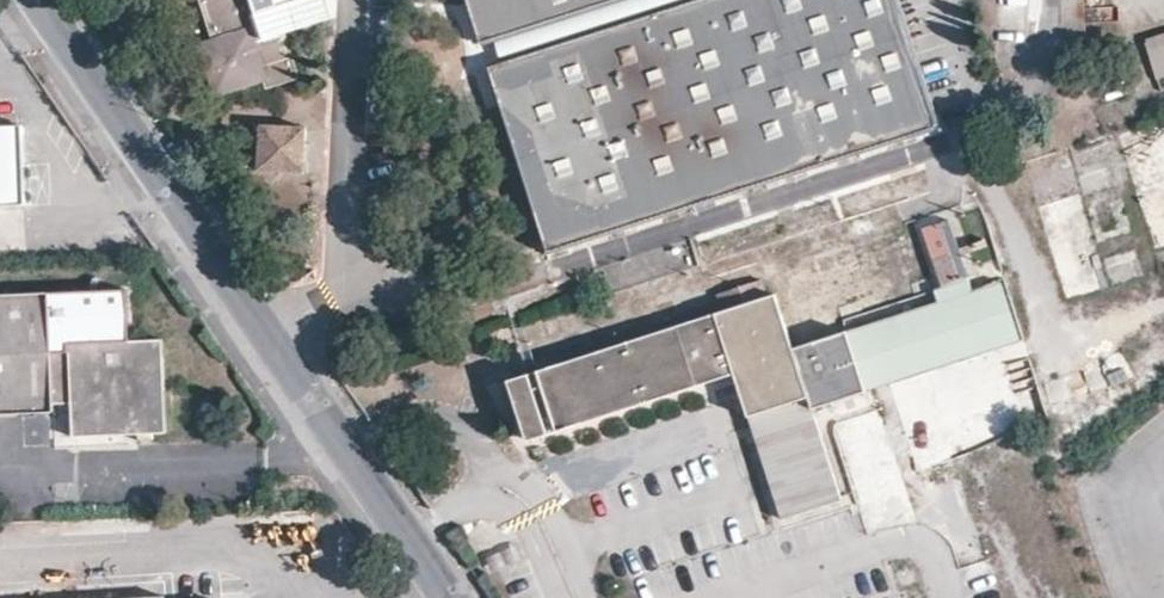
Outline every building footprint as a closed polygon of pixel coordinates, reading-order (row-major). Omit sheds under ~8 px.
[(213,38),(199,43),(211,81),(217,99),(273,80),(267,65),(296,55),(289,34),(277,0),(200,0),(213,38)] [(289,34),(332,20),(325,0),(277,0),(289,34)] [(484,44),(495,40),(504,65),(493,69),(550,251),(784,175),(937,124),(896,0),(470,0),(484,44)] [(1155,82),(1163,79),(1163,36),(1143,42),(1155,82)] [(211,81),(199,43),(183,48),(196,87),(211,81)] [(296,55),(267,65),(273,80),(275,87),(303,78),(296,55)] [(26,203),(26,128),(0,128),(0,204),(26,203)] [(309,131),(263,131),(263,177),(309,178),(309,131)] [(950,220),(926,229),(946,286),(970,276),(950,220)] [(1027,348),(1002,267),(970,276),(946,286),(848,317),(874,395),(1027,348)] [(133,341),(130,289),(51,293),(53,353),(70,352),(69,343),(133,341)] [(51,293),(0,296),(0,413),(56,411),(55,403),(71,401),(74,437),(168,434),(165,340),(133,341),(69,343),(70,352),(53,353),(51,293)] [(783,298),(514,384),(537,447),(743,379),(753,411),(789,523),(851,504),(820,412),(813,392),(795,334),(783,298)] [(874,395),(848,317),(795,334),(813,392),(820,412),(874,395)] [(835,425),(849,468),(882,458),(892,488),(858,499),(866,524),(909,510),(877,411),(835,425)]
